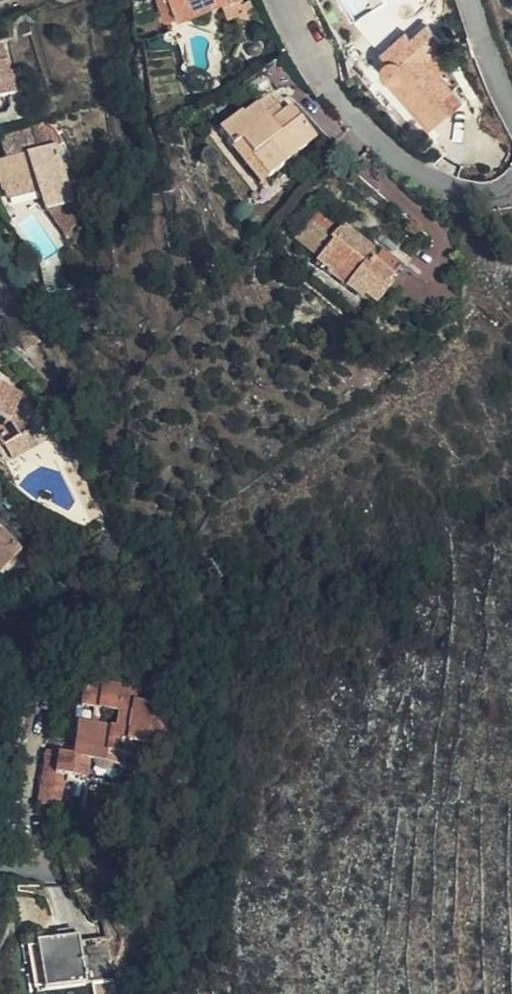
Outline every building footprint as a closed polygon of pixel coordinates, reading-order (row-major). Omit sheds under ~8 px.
[(180,0),(163,0),(168,16),(183,11),(180,0)] [(183,11),(217,0),(180,0),(183,11)] [(230,15),(239,12),(241,15),(250,13),(246,0),(225,0),(230,15)] [(463,96),(442,71),(429,56),(438,48),(446,41),(428,22),(412,36),(407,28),(383,50),(388,55),(385,63),(385,70),(431,123),(463,96)] [(13,85),(3,45),(0,46),(0,88),(13,85)] [(429,56),(442,71),(451,62),(438,48),(429,56)] [(268,96),(255,106),(270,123),(282,112),(268,96)] [(217,134),(231,151),(240,144),(268,178),(283,165),(281,163),(315,135),(291,105),(282,112),(270,123),(255,106),(244,117),(241,115),(217,134)] [(5,160),(38,150),(32,128),(0,138),(0,144),(5,160)] [(5,160),(0,161),(0,185),(3,195),(35,186),(43,212),(74,202),(57,144),(38,150),(5,160)] [(240,144),(231,151),(260,186),(268,178),(240,144)] [(329,240),(332,237),(309,221),(295,240),(319,259),(332,242),(329,240)] [(342,224),(336,231),(371,259),(375,252),(342,224)] [(336,231),(332,237),(329,240),(332,242),(319,259),(316,263),(328,272),(326,275),(361,301),(363,298),(375,307),(390,288),(386,284),(392,276),(371,259),(336,231)] [(50,359),(35,332),(20,340),(36,367),(50,359)] [(2,448),(29,431),(15,411),(21,398),(0,387),(0,444),(2,448)] [(29,431),(2,448),(11,463),(38,444),(29,431)] [(21,549),(0,531),(0,573),(21,549)] [(133,693),(114,690),(116,680),(88,675),(82,712),(95,715),(110,716),(108,729),(94,727),(81,724),(76,756),(45,752),(39,796),(67,800),(70,778),(90,780),(92,765),(122,770),(123,763),(140,766),(140,761),(154,762),(156,751),(173,754),(177,726),(160,723),(161,713),(131,708),(133,693)] [(110,716),(95,715),(94,727),(108,729),(110,716)] [(67,800),(39,796),(38,806),(66,809),(67,800)] [(54,934),(55,944),(75,942),(74,932),(54,934)] [(42,993),(49,993),(85,988),(85,987),(114,982),(108,942),(78,946),(77,941),(75,942),(55,944),(35,948),(42,993)] [(35,948),(20,950),(27,993),(42,993),(35,948)]
